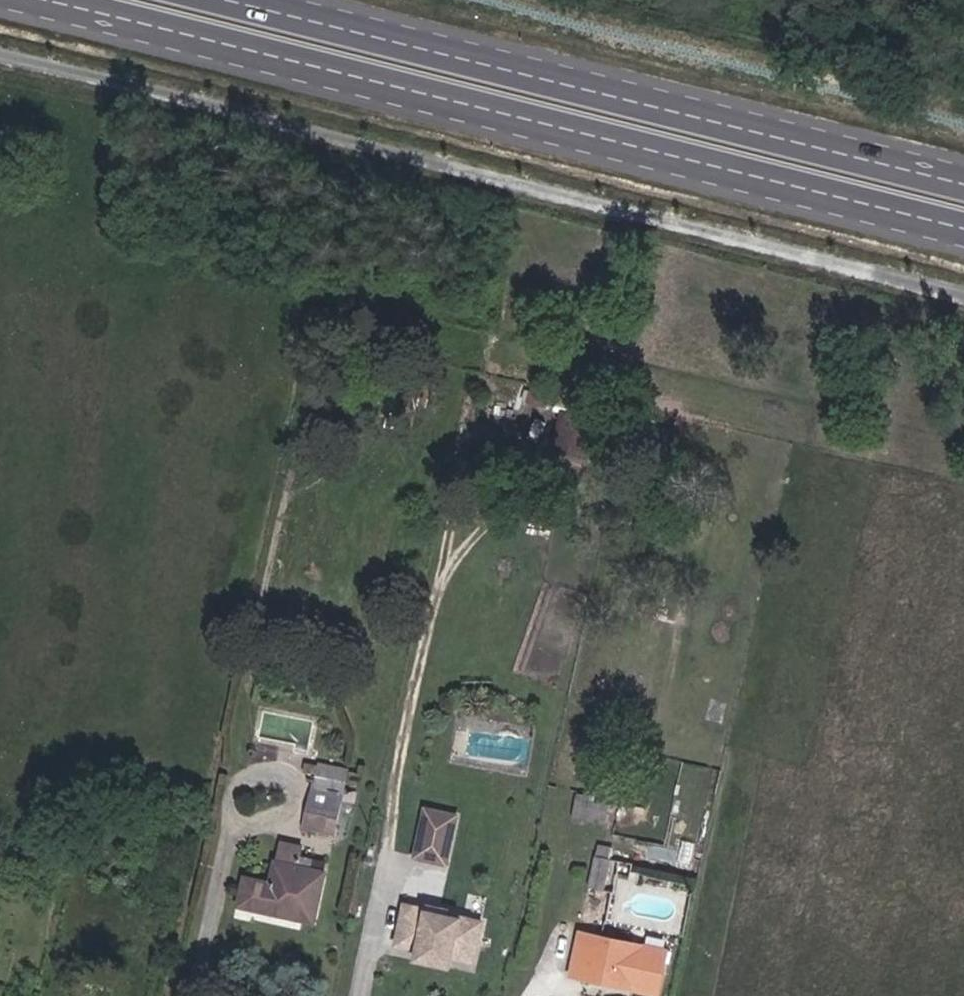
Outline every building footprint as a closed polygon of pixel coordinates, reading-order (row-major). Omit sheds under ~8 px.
[(588,466),(592,450),(555,441),(551,458),(588,466)] [(330,777),(332,768),(321,766),(319,775),(330,777)] [(342,791),(346,771),(332,768),(330,777),(319,775),(317,788),(314,787),(306,827),(333,833),(340,800),(342,791)] [(355,802),(356,794),(342,791),(340,800),(355,802)] [(586,821),(590,797),(577,794),(573,818),(586,821)] [(446,865),(457,816),(425,809),(415,858),(446,865)] [(315,924),(325,873),(311,870),(313,860),(301,857),(303,847),(281,842),(271,884),(245,878),(239,907),(315,924)] [(621,863),(623,851),(599,845),(596,858),(610,861),(621,863)] [(604,890),(610,861),(596,858),(590,887),(604,890)] [(474,963),(483,923),(405,905),(396,946),(417,951),(453,959),(474,963)] [(657,994),(666,952),(581,934),(572,976),(657,994)] [(451,969),(453,959),(417,951),(415,961),(451,969)]
